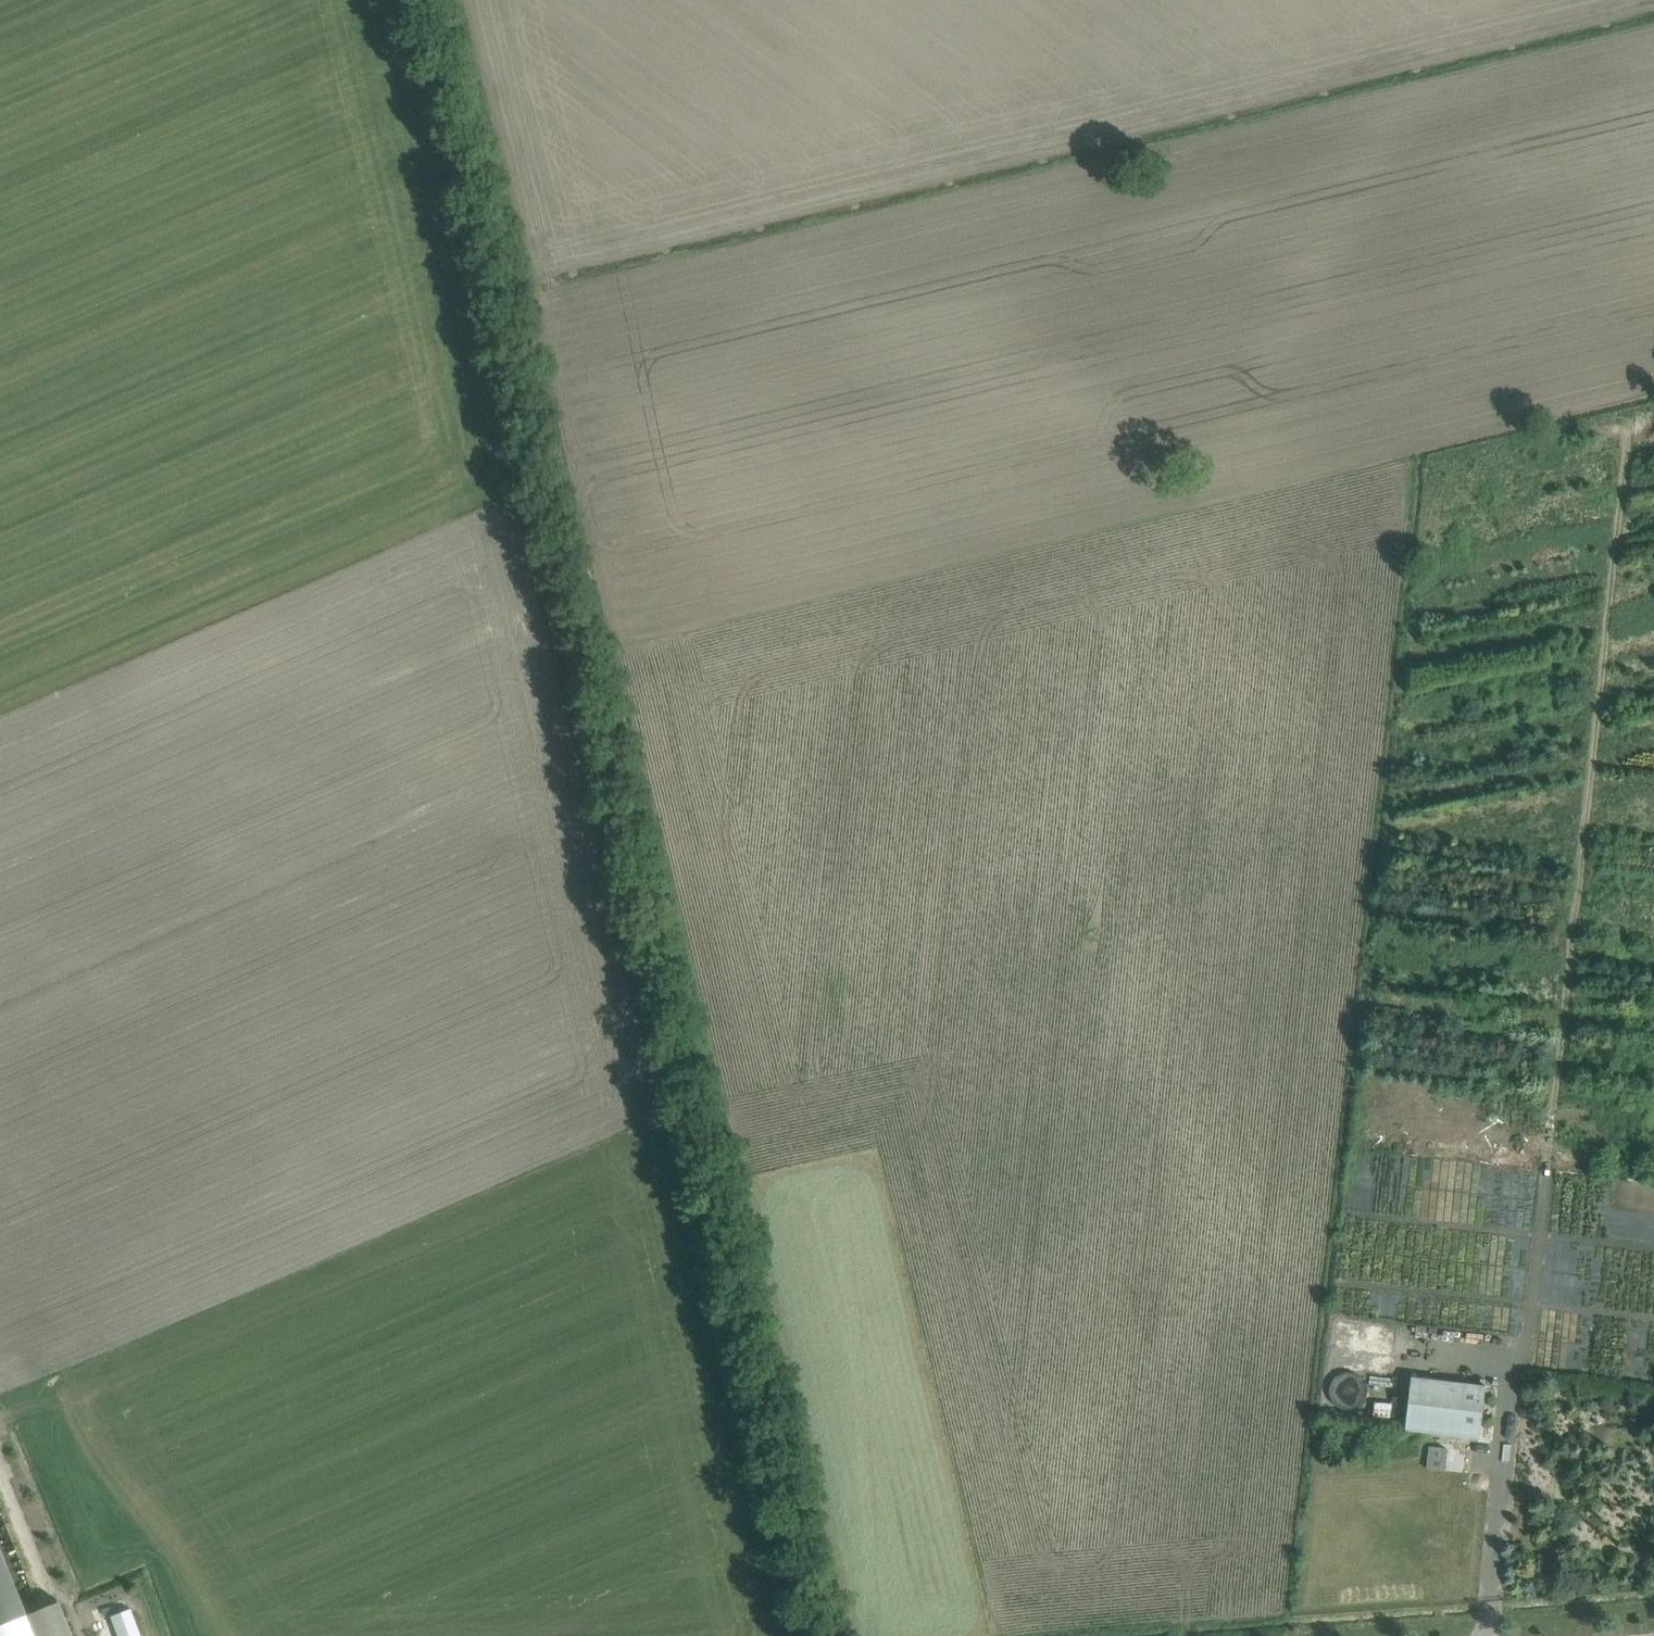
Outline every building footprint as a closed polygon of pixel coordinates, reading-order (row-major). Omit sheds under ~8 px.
[(1363,1407),(1364,1374),(1335,1373),(1335,1406),(1363,1407)] [(1485,1385),(1411,1376),(1405,1430),(1479,1439),(1485,1385)] [(1427,1468),(1445,1471),(1448,1449),(1430,1446),(1427,1468)] [(131,1613),(113,1621),(118,1635),(140,1635),(131,1613)]
